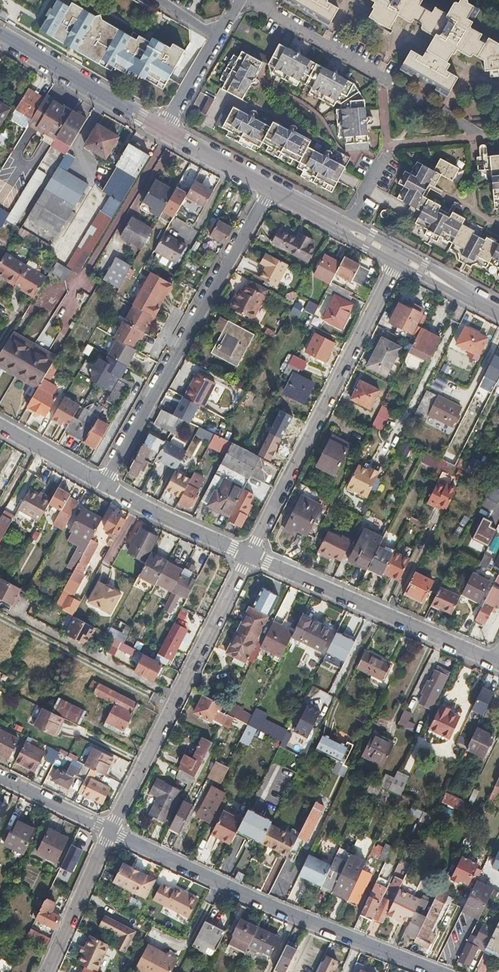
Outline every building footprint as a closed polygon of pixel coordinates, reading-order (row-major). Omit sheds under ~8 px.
[(166,86),(177,93),(181,87),(170,81),(186,52),(174,45),(172,49),(154,40),(152,43),(141,37),(138,41),(97,18),(70,2),(67,7),(56,0),(39,30),(76,52),(104,68),(109,71),(112,66),(133,77),(139,81),(141,78),(163,90),(166,86)] [(128,0),(114,0),(128,11),(133,4),(128,0)] [(333,0),(284,0),(295,6),(319,21),(332,28),(341,13),(329,6),(333,0)] [(394,79),(442,107),(447,99),(449,96),(458,80),(462,74),(492,92),(498,91),(498,42),(489,36),(473,27),(471,26),(473,22),(471,21),(478,8),(468,2),(464,0),(461,0),(459,3),(454,11),(451,9),(448,13),(441,9),(426,0),(335,0),(413,46),(409,52),(400,68),(398,71),(394,79)] [(272,67),(270,71),(276,74),(273,79),(297,93),(300,89),(311,95),(309,100),(333,114),(336,109),(340,112),(341,117),(336,117),(339,145),(344,144),(344,151),(367,149),(362,96),(316,69),(282,49),(272,67)] [(243,102),(264,67),(266,63),(245,52),(240,59),(235,57),(221,80),(226,83),(223,90),(243,102)] [(44,99),(28,89),(16,109),(32,119),(44,99)] [(206,114),(213,99),(201,93),(193,108),(206,114)] [(46,95),(44,99),(32,119),(28,125),(54,141),(72,112),(72,111),(46,95)] [(224,104),(214,124),(226,131),(223,136),(248,149),(251,144),(257,147),(259,142),(267,146),(264,151),(288,164),(291,159),(296,162),(294,168),(301,171),(298,176),(323,189),(326,185),(332,188),(343,168),(305,147),(307,142),(270,122),(267,127),(224,104)] [(8,110),(0,105),(0,123),(8,110)] [(72,112),(54,141),(52,145),(65,154),(67,151),(86,121),(72,112)] [(118,136),(98,124),(85,145),(105,157),(118,136)] [(103,212),(112,218),(149,156),(129,143),(117,164),(127,170),(124,176),(116,171),(103,192),(112,197),(103,212)] [(67,151),(65,154),(44,189),(48,192),(51,194),(35,221),(58,235),(88,184),(67,171),(75,157),(67,151)] [(480,159),(478,159),(479,172),(493,172),(496,211),(498,210),(498,157),(487,159),(480,159)] [(415,224),(409,234),(458,260),(463,263),(466,265),(471,268),(498,282),(498,237),(465,219),(452,212),(449,210),(428,199),(425,197),(431,187),(432,184),(435,186),(441,175),(452,181),(459,169),(441,159),(434,171),(417,162),(411,173),(406,170),(399,183),(404,186),(398,198),(422,211),(415,224)] [(7,219),(16,225),(44,173),(35,168),(7,219)] [(174,191),(160,216),(171,222),(186,197),(192,187),(180,180),(174,191)] [(160,216),(174,191),(155,181),(143,202),(153,207),(150,211),(160,216)] [(192,187),(186,197),(195,201),(195,200),(205,206),(213,192),(195,182),(192,187)] [(44,189),(20,229),(19,232),(22,235),(48,192),(44,189)] [(1,229),(6,220),(8,216),(0,211),(0,228),(1,229)] [(77,273),(78,273),(112,218),(103,212),(69,268),(77,273)] [(210,215),(201,232),(206,235),(215,218),(210,215)] [(120,236),(141,249),(152,230),(131,218),(120,236)] [(175,218),(168,231),(186,242),(194,229),(175,218)] [(210,235),(224,243),(232,229),(218,221),(210,235)] [(272,242),(273,242),(279,246),(308,262),(315,248),(310,246),(313,241),(298,233),(295,237),(279,228),(272,242)] [(164,233),(154,251),(171,260),(173,261),(183,244),(164,233)] [(273,242),(270,248),(276,251),(279,246),(273,242)] [(168,265),(171,260),(154,251),(151,256),(168,265)] [(14,286),(15,284),(26,266),(6,253),(0,263),(0,275),(5,278),(7,282),(14,286)] [(260,263),(266,266),(271,256),(266,253),(260,263)] [(336,272),(341,263),(325,255),(314,275),(330,284),(331,282),(336,272)] [(266,266),(259,278),(275,287),(287,265),(271,256),(266,266)] [(369,270),(345,257),(341,263),(336,272),(361,285),(369,270)] [(104,280),(118,289),(131,267),(117,258),(104,280)] [(57,263),(52,272),(66,281),(72,271),(57,263)] [(26,266),(15,284),(20,287),(19,288),(34,297),(46,278),(26,266)] [(142,288),(160,298),(164,291),(168,294),(169,292),(171,292),(173,288),(172,286),(173,285),(172,284),(167,281),(151,272),(142,288)] [(167,281),(172,284),(175,278),(176,277),(170,274),(167,281)] [(268,289),(251,279),(248,285),(245,284),(241,290),(239,289),(230,307),(252,319),(268,289)] [(348,302),(351,296),(349,295),(350,292),(331,282),(330,284),(326,292),(335,296),(323,319),(340,328),(352,304),(348,302)] [(134,305),(155,317),(155,315),(158,315),(160,312),(159,310),(160,308),(156,306),(160,298),(142,288),(132,304),(134,305)] [(404,305),(421,315),(424,310),(407,300),(404,305)] [(304,310),(313,315),(318,306),(309,301),(304,310)] [(294,302),(290,312),(299,315),(302,306),(294,302)] [(404,305),(400,303),(391,322),(399,326),(394,335),(413,345),(419,332),(421,329),(416,326),(421,315),(404,305)] [(125,321),(143,332),(148,323),(150,324),(155,317),(134,305),(125,321)] [(219,343),(216,349),(229,356),(226,360),(237,366),(254,334),(229,320),(222,332),(226,334),(220,344),(219,343)] [(117,339),(134,348),(140,339),(143,340),(146,334),(143,332),(125,321),(115,338),(117,339)] [(464,332),(458,344),(479,355),(487,338),(469,329),(467,333),(464,332)] [(413,345),(409,352),(429,362),(441,339),(430,334),(429,336),(419,332),(413,345)] [(316,334),(306,351),(325,361),(334,343),(316,334)] [(0,353),(0,371),(4,365),(18,372),(33,347),(11,335),(0,353)] [(383,338),(369,366),(387,376),(401,348),(383,338)] [(127,366),(136,349),(134,348),(117,339),(108,355),(127,366)] [(33,347),(18,372),(33,381),(26,392),(33,396),(45,375),(54,359),(33,347)] [(305,362),(292,355),(288,363),(300,370),(301,370),(305,362)] [(485,375),(498,382),(498,379),(498,358),(494,355),(485,375)] [(96,383),(112,391),(116,384),(111,381),(112,378),(110,371),(114,366),(100,358),(97,363),(90,365),(93,376),(98,379),(96,383)] [(288,363),(284,371),(293,376),(285,392),(304,402),(313,383),(297,375),(300,370),(288,363)] [(197,374),(185,398),(202,407),(214,382),(197,374)] [(448,397),(456,384),(437,374),(430,387),(448,397)] [(33,396),(26,409),(33,413),(35,410),(46,416),(56,398),(49,394),(53,387),(47,383),(50,377),(45,375),(33,396)] [(126,385),(130,388),(133,383),(120,376),(116,384),(112,391),(104,404),(110,408),(112,404),(115,405),(126,385)] [(361,381),(352,399),(371,409),(380,391),(361,381)] [(427,390),(416,413),(428,419),(430,415),(452,426),(461,408),(427,390)] [(65,431),(83,441),(91,428),(97,417),(104,405),(87,396),(80,407),(84,409),(77,420),(72,417),(69,423),(65,431)] [(64,420),(69,423),(72,417),(79,405),(64,397),(52,418),(62,424),(64,420)] [(197,407),(180,397),(171,415),(188,424),(197,407)] [(392,412),(382,407),(377,416),(387,421),(392,412)] [(225,454),(215,473),(224,479),(244,488),(247,482),(250,476),(255,468),(267,474),(292,427),(272,416),(252,453),(231,442),(225,454)] [(91,428),(83,441),(96,448),(110,423),(97,417),(91,428)] [(178,419),(171,432),(175,434),(182,421),(178,419)] [(215,434),(199,426),(196,433),(211,441),(215,434)] [(231,442),(215,434),(211,441),(209,445),(225,454),(231,442)] [(142,444),(128,471),(137,476),(141,468),(144,470),(149,462),(154,465),(154,464),(157,458),(165,443),(151,435),(145,446),(142,444)] [(332,436),(318,466),(336,475),(351,445),(332,436)] [(186,451),(166,440),(165,443),(157,458),(176,469),(186,451)] [(425,451),(421,461),(440,470),(444,461),(425,451)] [(358,455),(352,466),(363,471),(368,461),(367,460),(358,455)] [(459,458),(455,466),(466,471),(469,465),(470,463),(459,458)] [(470,463),(469,465),(483,472),(486,465),(473,458),(470,463)] [(10,459),(1,475),(9,480),(18,464),(10,459)] [(190,480),(174,471),(164,489),(180,498),(190,480)] [(468,472),(466,477),(480,484),(482,479),(468,472)] [(204,479),(194,473),(190,480),(180,498),(178,501),(189,507),(192,502),(194,503),(198,497),(196,495),(204,479)] [(215,473),(201,501),(209,505),(215,491),(217,492),(224,479),(215,473)] [(215,491),(209,505),(229,516),(243,489),(244,488),(224,479),(217,492),(215,491)] [(243,489),(252,494),(255,487),(247,482),(244,488),(243,489)] [(439,504),(447,509),(457,489),(447,484),(446,487),(439,484),(429,503),(437,507),(439,504)] [(54,524),(62,510),(69,497),(70,495),(57,488),(52,498),(49,502),(61,509),(53,523),(54,524)] [(229,516),(227,520),(240,527),(247,514),(243,512),(252,494),(243,489),(229,516)] [(340,505),(337,510),(356,520),(358,514),(368,495),(359,491),(358,493),(348,489),(340,505)] [(20,507),(40,519),(49,502),(52,498),(45,494),(43,497),(30,490),(20,507)] [(298,529),(315,538),(328,514),(334,502),(325,497),(321,506),(302,496),(285,530),(295,534),(298,529)] [(79,502),(69,497),(62,510),(54,524),(63,529),(79,502)] [(91,540),(101,521),(81,511),(71,530),(91,540)] [(113,512),(105,527),(108,529),(107,531),(113,535),(111,538),(114,540),(126,519),(113,512)] [(473,538),(489,546),(498,529),(492,526),(494,521),(485,516),(473,538)] [(10,525),(0,520),(0,542),(10,525)] [(34,528),(31,535),(36,538),(39,531),(34,528)] [(357,561),(368,567),(381,542),(383,538),(365,528),(349,561),(355,564),(357,561)] [(133,544),(129,551),(145,559),(157,537),(141,529),(136,538),(133,536),(130,542),(133,544)] [(333,556),(342,561),(352,541),(343,536),(341,538),(329,532),(319,552),(331,558),(333,556)] [(394,545),(398,537),(387,533),(384,541),(394,545)] [(78,563),(69,580),(79,585),(84,576),(81,575),(98,544),(91,540),(83,554),(79,562),(78,563)] [(368,567),(383,575),(384,573),(396,549),(381,542),(368,567)] [(396,549),(384,573),(391,576),(392,574),(401,578),(417,548),(409,544),(404,553),(396,548),(396,549)] [(71,559),(78,563),(79,562),(83,554),(76,550),(71,559)] [(152,552),(139,576),(156,585),(157,583),(169,561),(152,552)] [(172,592),(163,609),(172,613),(180,597),(186,600),(201,570),(195,566),(198,561),(191,557),(185,567),(172,592)] [(169,561),(157,583),(172,592),(185,567),(180,564),(182,561),(177,559),(175,562),(170,559),(169,561)] [(355,564),(367,570),(368,567),(357,561),(355,564)] [(416,572),(405,592),(424,602),(434,581),(416,572)] [(473,573),(462,593),(479,601),(489,581),(473,573)] [(447,575),(432,603),(447,611),(453,601),(443,596),(453,578),(447,575)] [(2,578),(0,582),(0,598),(15,606),(18,599),(16,597),(17,595),(21,588),(19,587),(5,580),(2,578)] [(100,580),(89,600),(111,612),(122,593),(100,580)] [(476,620),(477,620),(476,622),(482,626),(484,623),(485,624),(494,606),(497,607),(498,602),(498,590),(493,587),(476,620)] [(68,595),(60,608),(73,615),(80,602),(68,595)] [(271,625),(273,622),(267,619),(268,617),(249,607),(226,653),(245,662),(247,660),(252,663),(261,646),(271,625)] [(311,620),(301,616),(292,635),(291,637),(301,641),(301,640),(311,620)] [(95,627),(76,617),(67,634),(87,645),(95,627)] [(331,630),(311,620),(301,640),(322,650),(331,630)] [(155,658),(165,664),(168,658),(175,644),(178,645),(186,629),(174,622),(155,658)] [(292,635),(271,625),(261,646),(281,656),(291,637),(292,635)] [(107,634),(115,638),(124,642),(128,635),(111,626),(107,634)] [(356,641),(337,632),(327,652),(346,662),(356,641)] [(175,644),(168,658),(171,659),(178,645),(175,644)] [(116,656),(131,660),(134,649),(118,645),(116,656)] [(390,684),(399,665),(392,661),(391,664),(365,652),(357,668),(390,684)] [(144,655),(136,670),(154,679),(161,664),(144,655)] [(442,687),(448,676),(436,670),(430,682),(428,680),(422,694),(424,695),(420,704),(432,709),(436,700),(435,699),(441,687),(442,687)] [(118,692),(98,682),(93,692),(116,703),(107,720),(124,729),(138,702),(118,692)] [(482,687),(472,709),(484,714),(494,692),(482,687)] [(223,705),(203,695),(194,712),(221,725),(222,724),(226,715),(219,711),(223,705)] [(80,724),(86,711),(60,697),(53,709),(80,724)] [(320,712),(301,703),(295,716),(300,719),(294,731),(307,738),(320,712)] [(65,718),(46,708),(37,725),(56,735),(65,718)] [(439,708),(430,728),(450,738),(460,718),(439,708)] [(234,718),(247,725),(250,718),(251,716),(238,709),(234,718)] [(412,713),(404,709),(398,724),(412,731),(415,725),(408,721),(412,713)] [(226,715),(222,724),(229,728),(230,726),(243,732),(247,725),(234,718),(227,714),(226,715)] [(247,725),(257,730),(282,742),(283,739),(287,732),(276,727),(274,730),(250,718),(247,725)] [(243,732),(253,737),(257,730),(247,725),(243,732)] [(493,737),(477,728),(468,747),(467,748),(484,757),(493,737)] [(9,757),(18,738),(0,730),(0,753),(9,757)] [(373,734),(363,756),(383,766),(394,743),(373,734)] [(184,755),(177,768),(181,770),(195,777),(213,742),(202,737),(197,746),(199,747),(193,759),(184,755)] [(321,738),(315,750),(344,765),(352,749),(335,741),(333,743),(321,738)] [(26,741),(16,761),(35,771),(45,751),(26,741)] [(45,758),(53,763),(59,752),(47,745),(46,748),(48,749),(48,752),(45,758)] [(236,747),(228,764),(235,767),(243,751),(236,747)] [(97,770),(105,774),(113,758),(94,748),(86,765),(91,767),(97,770)] [(68,756),(66,755),(64,760),(78,766),(80,762),(79,761),(68,756)] [(399,769),(408,774),(414,762),(405,758),(399,769)] [(215,761),(209,773),(217,777),(221,776),(223,775),(227,766),(215,761)] [(74,774),(85,779),(86,776),(91,767),(86,765),(83,764),(80,770),(70,765),(66,772),(58,769),(53,779),(68,786),(74,774)] [(195,777),(181,770),(178,777),(191,784),(195,777)] [(394,778),(388,790),(398,794),(400,795),(408,779),(396,773),(394,778)] [(387,775),(382,786),(388,790),(394,778),(387,775)] [(79,790),(102,802),(109,788),(86,776),(85,779),(79,790)] [(490,797),(496,800),(498,794),(498,776),(490,797)] [(158,797),(149,814),(165,822),(180,791),(156,779),(150,792),(158,797)] [(382,786),(371,781),(367,790),(378,795),(382,786)] [(473,790),(467,803),(471,805),(477,792),(473,790)] [(201,817),(210,822),(220,804),(217,802),(218,800),(216,798),(217,795),(212,793),(210,795),(211,796),(201,817)] [(11,801),(1,796),(0,799),(0,822),(11,801)] [(183,801),(170,827),(180,832),(193,806),(183,801)] [(298,838),(291,851),(296,854),(303,840),(306,841),(321,811),(313,807),(298,838)] [(237,830),(261,843),(271,824),(273,821),(248,808),(242,820),(237,830)] [(218,837),(230,843),(237,830),(242,820),(222,811),(212,830),(220,834),(218,837)] [(17,819),(5,843),(24,853),(35,829),(17,819)] [(271,824),(261,843),(288,856),(291,851),(298,838),(271,824)] [(49,828),(37,852),(57,861),(68,838),(49,828)] [(72,844),(61,866),(72,872),(83,849),(72,844)] [(375,844),(370,854),(385,862),(392,847),(385,844),(383,848),(375,844)] [(331,866),(322,886),(333,891),(350,854),(353,849),(347,846),(345,850),(340,848),(335,858),(331,866)] [(350,854),(333,891),(349,898),(362,870),(366,862),(350,854)] [(308,855),(299,875),(322,886),(331,866),(324,862),(308,855)] [(462,856),(450,879),(454,881),(456,878),(459,880),(467,884),(469,881),(475,884),(476,881),(481,870),(476,867),(477,864),(462,856)] [(113,881),(125,888),(135,869),(122,862),(113,881)] [(403,868),(395,885),(400,888),(408,870),(403,868)] [(135,869),(125,888),(146,898),(156,879),(135,869)] [(349,898),(348,901),(356,906),(371,874),(362,870),(349,898)] [(475,884),(463,908),(479,916),(493,889),(476,881),(475,884)] [(160,883),(153,898),(189,917),(198,899),(175,886),(173,889),(160,883)] [(374,885),(361,914),(372,919),(373,917),(383,897),(385,891),(374,885)] [(373,917),(383,922),(386,916),(399,889),(400,888),(395,885),(388,899),(383,897),(373,917)] [(416,937),(415,939),(430,947),(436,934),(431,931),(447,896),(449,893),(440,888),(425,919),(416,937)] [(399,889),(386,916),(394,920),(396,917),(410,922),(414,914),(417,906),(420,900),(399,889)] [(494,890),(490,897),(498,901),(498,892),(494,890)] [(56,927),(61,916),(52,912),(57,901),(48,897),(45,899),(35,918),(56,927)] [(422,898),(420,900),(417,906),(424,910),(428,901),(425,899),(422,898)] [(414,914),(420,917),(424,910),(417,906),(414,914)] [(408,926),(405,931),(416,937),(425,919),(420,917),(414,914),(410,922),(408,926)] [(100,925),(104,928),(109,919),(104,916),(100,925)] [(394,920),(408,926),(410,922),(396,917),(394,920)] [(118,941),(115,948),(124,952),(134,932),(109,919),(104,928),(115,933),(113,938),(118,941)] [(251,942),(258,928),(241,920),(234,935),(251,942)] [(225,931),(205,921),(195,939),(216,949),(225,931)] [(465,946),(458,960),(469,966),(478,948),(485,951),(487,947),(495,930),(477,921),(473,928),(470,935),(465,946)] [(487,947),(494,950),(498,940),(498,921),(495,930),(487,947)] [(26,936),(47,947),(51,937),(40,932),(41,929),(32,925),(26,936)] [(275,936),(258,927),(258,928),(251,942),(249,946),(270,955),(276,944),(272,942),(275,936)] [(92,936),(86,949),(83,947),(82,951),(84,952),(78,963),(86,967),(96,971),(97,971),(110,946),(92,936)] [(288,940),(274,969),(280,971),(285,971),(299,946),(288,940)] [(136,967),(146,971),(171,971),(177,960),(147,944),(136,967)] [(319,971),(336,971),(337,970),(334,968),(337,962),(327,956),(319,971)] [(356,962),(352,971),(367,971),(361,970),(363,965),(356,962)]
